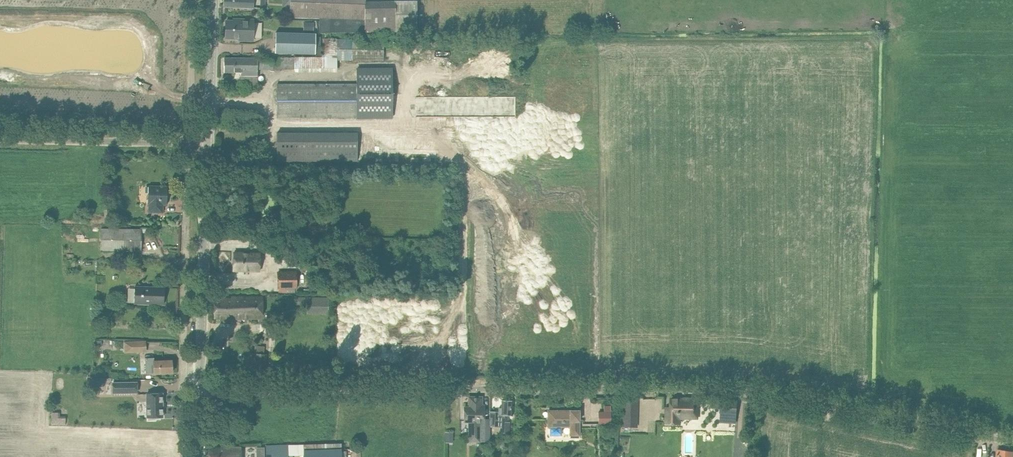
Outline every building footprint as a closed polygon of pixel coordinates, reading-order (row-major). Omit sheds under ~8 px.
[(265,1),(265,0),(224,0),(224,6),(260,8),(260,1),(265,1)] [(395,1),(365,0),(277,0),(277,17),(319,18),(319,33),(395,31),(417,31),(417,1),(395,1)] [(239,38),(239,40),(253,40),(254,20),(240,20),(240,21),(226,21),(225,38),(239,38)] [(275,33),(274,53),(314,54),(315,34),(275,33)] [(336,61),(384,61),(384,41),(336,40),(336,61)] [(241,85),(251,85),(258,85),(258,69),(294,69),(294,58),(234,58),(224,58),(224,73),(241,72),(241,85)] [(287,84),(277,84),(277,117),(287,117),(357,117),(393,117),(393,70),(357,70),(357,84),(287,84)] [(358,133),(277,133),(277,161),(357,161),(358,161),(358,133)] [(148,212),(153,212),(163,213),(163,205),(163,200),(167,200),(167,186),(148,186),(148,196),(148,204),(149,204),(148,212)] [(77,244),(101,245),(100,250),(141,251),(142,229),(77,228),(77,244)] [(262,248),(255,247),(245,247),(244,252),(219,251),(218,270),(228,271),(261,272),(262,248)] [(278,288),(296,288),(296,272),(277,272),(278,288)] [(134,303),(164,304),(164,287),(135,286),(134,303)] [(234,318),(244,318),(260,318),(260,312),(262,312),(262,297),(240,297),(231,297),(231,298),(214,299),(214,318),(234,317),(234,318)] [(328,297),(296,297),(296,304),(307,304),(307,314),(328,314),(328,297)] [(131,351),(145,350),(144,342),(131,342),(131,351)] [(261,375),(262,367),(264,368),(265,355),(250,353),(248,374),(261,375)] [(287,369),(289,355),(277,353),(275,367),(287,369)] [(146,374),(162,373),(172,372),(172,360),(167,361),(162,361),(145,361),(146,374)] [(104,387),(104,380),(104,379),(104,378),(92,378),(92,387),(104,387)] [(113,393),(137,392),(137,382),(113,383),(113,393)] [(163,394),(147,394),(147,417),(149,417),(149,419),(155,419),(155,417),(163,417),(163,394)] [(464,409),(464,421),(469,422),(469,436),(479,436),(479,418),(484,418),(484,408),(482,408),(482,397),(469,397),(469,410),(464,409)] [(721,398),(721,412),(727,412),(726,422),(736,423),(737,399),(721,398)] [(639,426),(640,399),(624,399),(623,425),(639,426)] [(693,410),(697,410),(697,399),(671,399),(671,408),(667,408),(667,423),(679,423),(679,417),(693,416),(693,410)] [(490,425),(501,426),(500,432),(508,432),(509,422),(507,422),(507,415),(512,416),(513,401),(502,400),(501,408),(499,408),(499,412),(490,412),(490,425)] [(605,404),(605,411),(599,410),(599,423),(612,424),(613,405),(605,404)] [(66,424),(66,416),(57,416),(57,411),(52,411),(52,424),(66,424)] [(579,411),(548,411),(548,427),(551,427),(551,428),(550,428),(550,435),(561,435),(561,428),(560,428),(560,427),(570,427),(570,438),(579,438),(579,411)] [(288,456),(341,456),(341,444),(304,445),(289,445),(288,456)] [(267,446),(267,456),(288,456),(288,445),(267,446)] [(208,447),(208,456),(241,456),(241,447),(208,447)]
